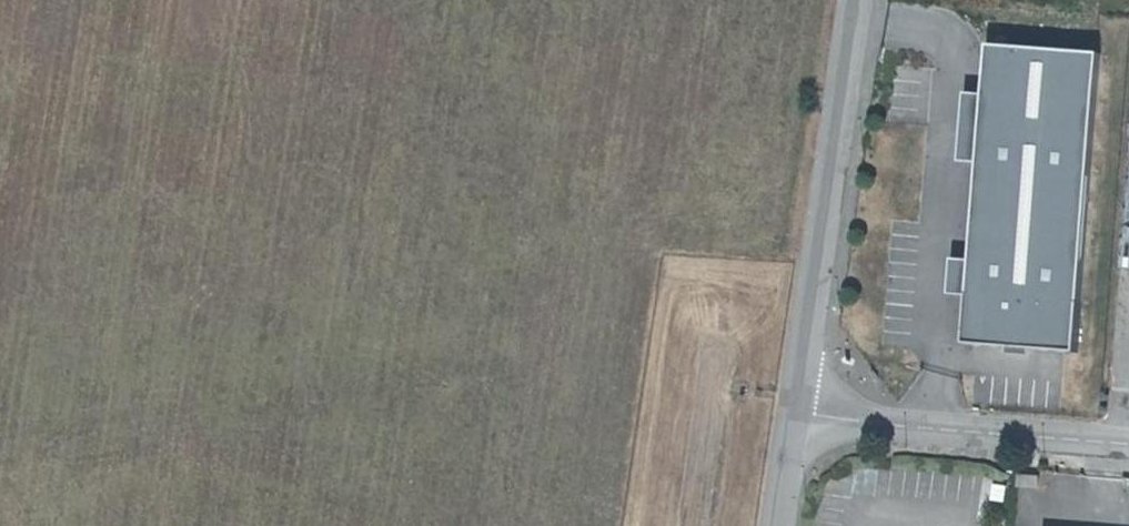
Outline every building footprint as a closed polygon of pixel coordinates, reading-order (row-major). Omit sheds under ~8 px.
[(1102,50),(988,41),(983,95),(963,93),(957,160),(978,161),(970,261),(951,260),(949,293),(970,294),(966,340),(1078,349),(1102,50)] [(1020,487),(1036,488),(1037,475),(1021,474),(1020,487)]
